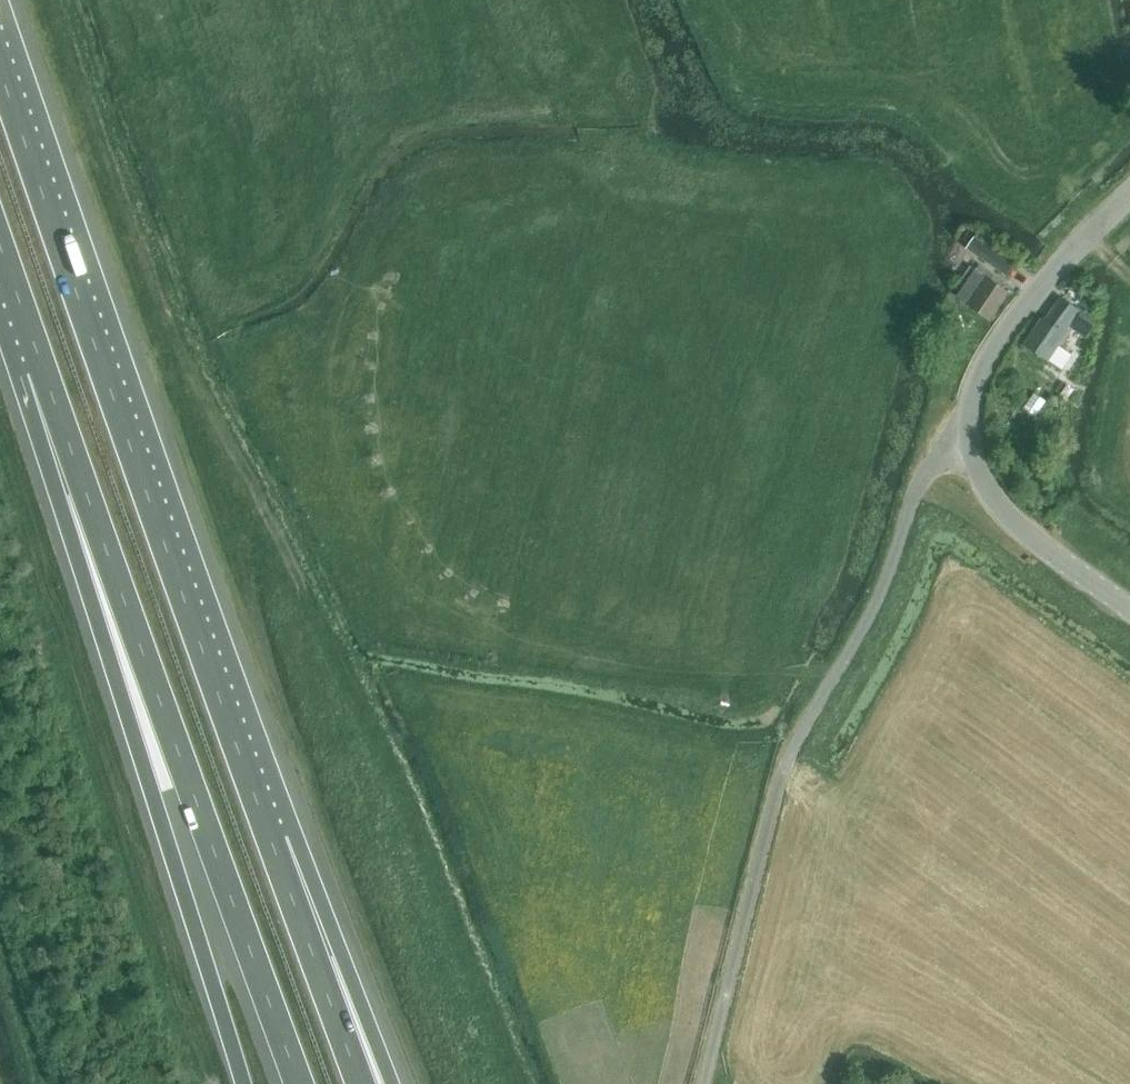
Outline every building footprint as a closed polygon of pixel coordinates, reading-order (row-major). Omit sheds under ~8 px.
[(984,263),(993,250),(975,237),(966,250),(984,263)] [(963,287),(975,271),(964,263),(953,279),(963,287)] [(963,287),(957,296),(990,320),(1008,293),(1002,288),(1005,283),(979,265),(975,271),(963,287)] [(1045,320),(1042,318),(1024,345),(1048,361),(1049,361),(1063,371),(1072,356),(1058,346),(1066,335),(1064,333),(1069,325),(1078,311),(1079,309),(1061,297),(1045,320)] [(1078,311),(1069,325),(1087,337),(1092,320),(1078,311)] [(1066,386),(1060,394),(1067,399),(1073,390),(1066,386)] [(1037,394),(1026,410),(1038,418),(1050,403),(1037,394)]
